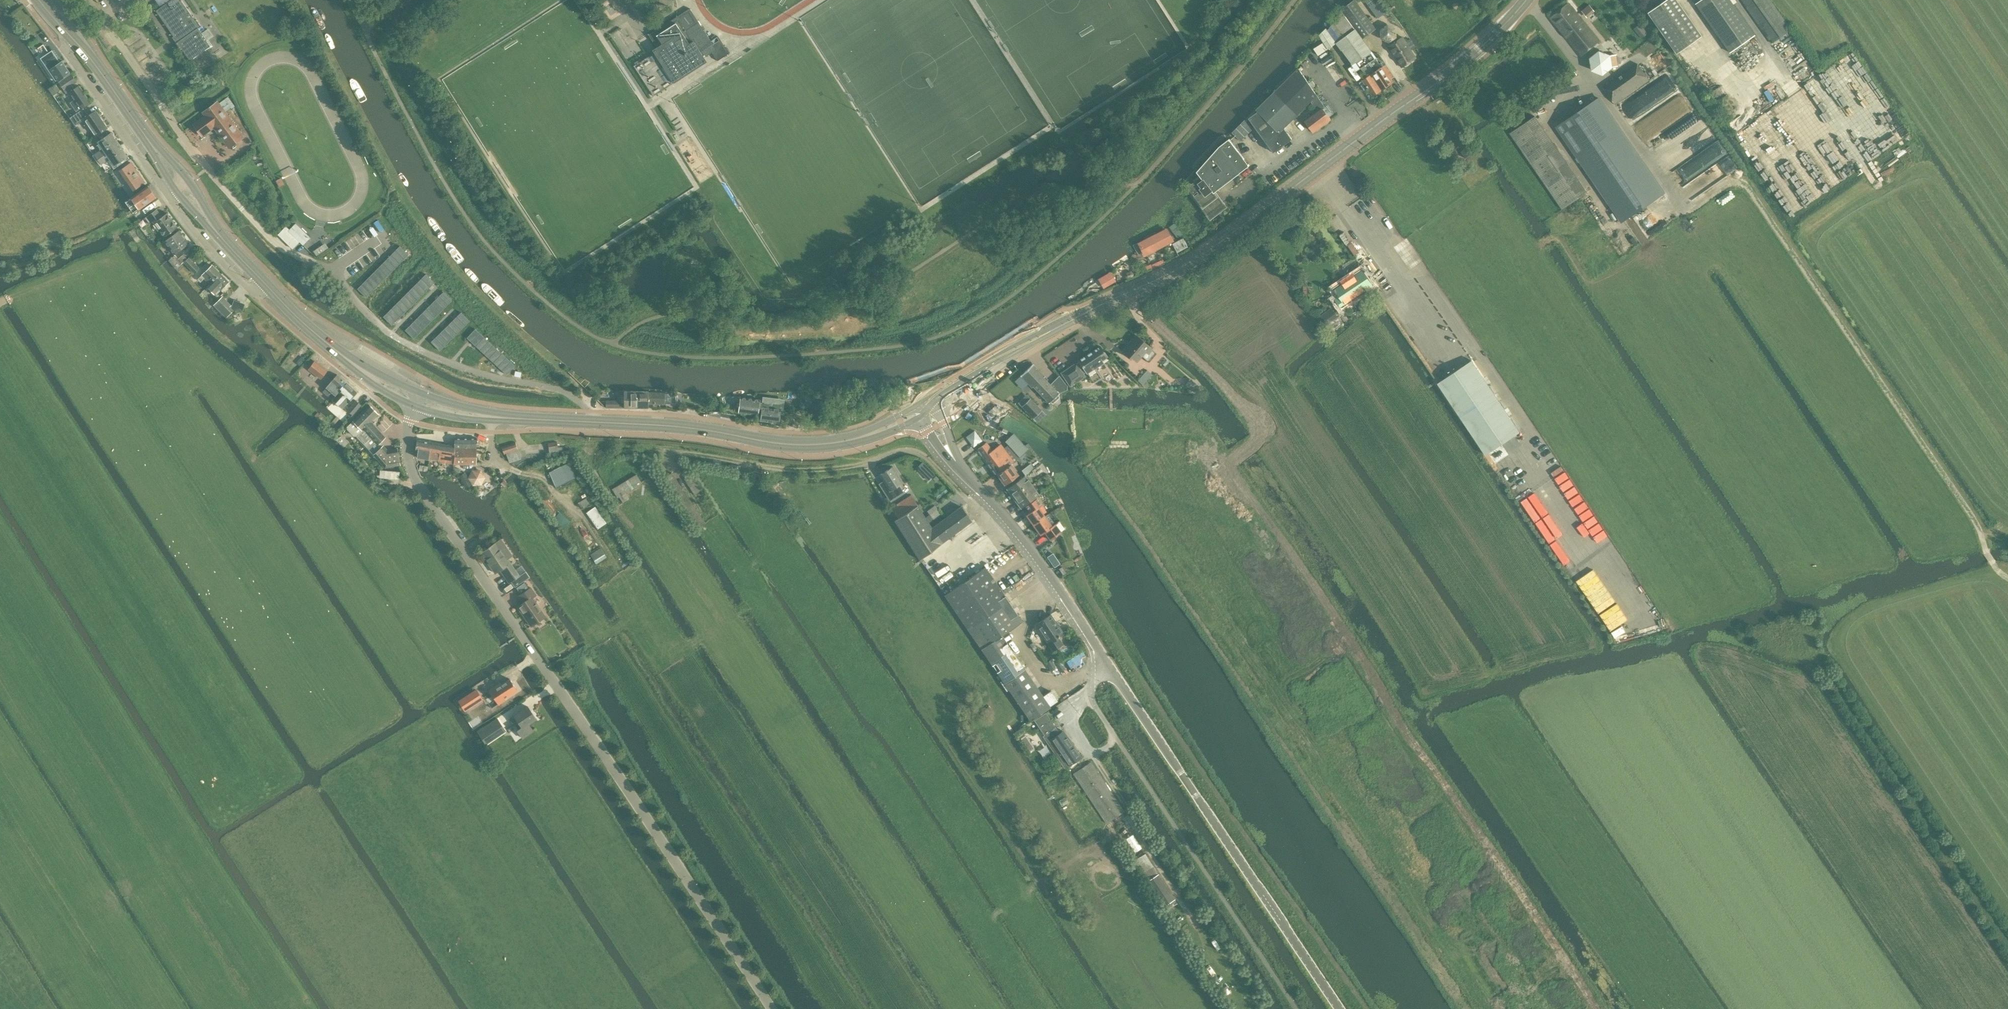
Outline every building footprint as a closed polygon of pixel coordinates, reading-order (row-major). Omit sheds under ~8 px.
[(167,3),(156,10),(177,42),(176,43),(188,60),(188,61),(193,58),(194,59),(200,55),(199,54),(205,50),(205,51),(212,46),(207,39),(206,40),(198,28),(201,26),(196,19),(195,20),(181,0),(170,0),(167,3)] [(1347,18),(1363,39),(1376,29),(1354,0),(1353,0),(1341,9),(1347,18)] [(1369,6),(1378,18),(1388,11),(1380,0),(1376,0),(1369,6)] [(1677,54),(1702,37),(1676,0),(1667,0),(1648,13),(1677,54)] [(1730,0),(1729,0),(1702,0),(1696,4),(1730,54),(1755,37),(1730,0)] [(1769,0),(1741,0),(1771,44),(1791,31),(1769,0)] [(1581,55),(1599,41),(1568,4),(1550,18),(1581,55)] [(718,35),(710,41),(697,20),(688,8),(676,16),(656,29),(647,35),(656,47),(652,50),(673,83),(675,82),(701,65),(706,62),(706,61),(704,57),(712,52),(717,60),(729,53),(718,35)] [(1371,53),(1341,12),(1328,30),(1326,28),(1319,35),(1323,43),(1328,49),(1339,42),(1355,63),(1371,53)] [(1388,24),(1380,29),(1381,38),(1389,43),(1397,37),(1396,28),(1388,24)] [(1641,39),(1647,33),(1640,25),(1634,30),(1641,39)] [(1401,67),(1416,58),(1411,50),(1415,47),(1410,40),(1406,42),(1403,37),(1388,47),(1401,67)] [(1328,49),(1323,43),(1313,49),(1318,55),(1328,49)] [(46,54),(40,58),(41,59),(46,65),(56,80),(55,80),(56,81),(57,80),(58,81),(70,73),(62,60),(60,62),(57,58),(52,50),(46,54)] [(1599,51),(1590,59),(1592,70),(1603,74),(1612,67),(1618,66),(1616,55),(1610,56),(1599,51)] [(1371,53),(1355,63),(1357,66),(1358,65),(1360,67),(1361,67),(1368,63),(1374,72),(1371,74),(1382,90),(1391,84),(1381,68),(1383,66),(1381,62),(1380,63),(1376,59),(1371,53)] [(649,56),(633,66),(653,96),(668,86),(649,56)] [(1361,67),(1360,67),(1367,77),(1362,80),(1372,96),(1382,90),(1371,74),(1374,72),(1368,63),(1361,67)] [(1637,64),(1603,88),(1615,104),(1649,80),(1638,64),(1637,64)] [(1284,127),(1296,115),(1310,101),(1317,110),(1305,120),(1313,131),(1330,118),(1322,107),(1324,106),(1298,67),(1255,109),(1257,111),(1248,117),(1273,152),(1292,138),(1284,127)] [(71,73),(63,78),(63,79),(59,82),(65,90),(67,88),(75,100),(71,102),(76,111),(90,102),(79,86),(73,89),(71,86),(76,82),(71,73)] [(1621,223),(1665,193),(1600,96),(1555,126),(1621,223)] [(243,137),(217,102),(203,112),(206,115),(193,124),(202,136),(209,130),(208,128),(214,124),(219,130),(218,132),(229,147),(243,137)] [(83,108),(75,114),(70,118),(75,125),(84,119),(96,136),(107,128),(96,110),(88,115),(83,108)] [(1535,116),(1510,133),(1561,209),(1586,192),(1535,116)] [(1254,128),(1245,120),(1232,133),(1241,141),(1254,128)] [(98,159),(119,144),(111,133),(98,141),(103,148),(94,154),(98,159)] [(1198,171),(1199,172),(1204,180),(1205,179),(1214,192),(1215,192),(1240,172),(1240,173),(1250,165),(1230,139),(1220,146),(1198,171)] [(114,165),(127,156),(119,144),(98,159),(101,164),(110,158),(114,165)] [(139,192),(146,187),(144,183),(145,182),(131,162),(120,170),(133,188),(128,192),(132,197),(132,198),(139,192)] [(1189,188),(1189,189),(1193,194),(1192,195),(1197,202),(1199,200),(1205,209),(1210,206),(1216,214),(1225,207),(1214,192),(1215,192),(1214,192),(1205,179),(1204,180),(1199,172),(1198,171),(1196,173),(1189,178),(1192,183),(1189,185),(1189,186),(1188,186),(1188,187),(1188,188),(1189,188)] [(133,213),(155,198),(147,186),(146,187),(139,192),(132,198),(132,197),(125,201),(133,213)] [(162,217),(157,210),(156,209),(144,218),(149,224),(153,222),(164,237),(177,228),(167,213),(162,217)] [(278,234),(278,235),(279,236),(292,249),(294,247),(296,245),(299,242),(303,245),(304,244),(310,238),(295,223),(294,225),(292,227),(289,230),(286,226),(278,234)] [(174,254),(189,243),(179,230),(164,241),(174,254)] [(1166,230),(1132,246),(1135,252),(1139,260),(1173,243),(1166,230)] [(1171,244),(1176,253),(1187,247),(1183,238),(1171,244)] [(317,256),(326,249),(323,244),(313,251),(316,255),(317,256)] [(400,245),(358,287),(366,296),(409,253),(400,245)] [(184,263),(187,259),(183,255),(178,260),(175,255),(169,260),(176,269),(183,262),(184,263)] [(189,258),(187,259),(184,263),(195,274),(200,269),(189,258)] [(212,265),(198,279),(201,282),(204,278),(210,284),(210,285),(221,274),(212,265)] [(1355,277),(1334,291),(1338,297),(1335,299),(1342,309),(1352,302),(1351,300),(1373,286),(1362,270),(1354,276),(1355,277)] [(426,273),(383,315),(392,324),(435,281),(426,273)] [(210,284),(207,287),(213,292),(218,297),(223,293),(221,291),(220,290),(229,282),(221,274),(210,285),(210,284)] [(1108,278),(1100,282),(1103,287),(1111,283),(1108,278)] [(444,290),(405,329),(414,337),(452,299),(444,290)] [(229,307),(231,305),(223,297),(214,305),(226,317),(233,310),(229,307)] [(1325,329),(1338,319),(1331,309),(1318,319),(1325,329)] [(433,340),(431,342),(439,351),(468,322),(470,321),(461,312),(459,314),(457,316),(453,320),(449,324),(443,330),(437,336),(433,340)] [(475,329),(467,338),(469,340),(471,342),(477,347),(499,367),(504,373),(507,375),(515,366),(475,329)] [(1122,351),(1126,355),(1130,358),(1131,357),(1136,362),(1141,356),(1149,363),(1157,354),(1149,347),(1136,335),(1122,351)] [(1086,373),(1102,363),(1101,361),(1107,357),(1100,347),(1078,361),(1079,362),(1086,373)] [(327,371),(314,361),(308,369),(321,379),(327,371)] [(1471,361),(1441,382),(1438,384),(1464,421),(1486,454),(1519,431),(1512,421),(1471,361)] [(1081,378),(1080,377),(1086,373),(1079,362),(1076,364),(1061,374),(1070,388),(1076,383),(1075,382),(1081,378)] [(1058,375),(1050,384),(1042,377),(1044,375),(1032,364),(1020,376),(1031,387),(1031,388),(1032,387),(1048,403),(1058,393),(1063,392),(1066,390),(1069,389),(1058,375)] [(326,388),(323,392),(328,396),(331,393),(335,397),(341,390),(340,388),(345,382),(337,375),(337,374),(325,387),(326,388)] [(1199,387),(1189,379),(1185,385),(1194,393),(1199,387)] [(335,397),(332,400),(342,408),(347,402),(348,403),(357,393),(353,389),(345,382),(340,388),(341,390),(335,397)] [(760,408),(761,403),(759,403),(759,400),(740,398),(738,412),(757,414),(758,408),(760,408)] [(1030,398),(1021,407),(1033,419),(1042,410),(1030,398)] [(761,403),(760,408),(762,409),(761,420),(769,421),(779,422),(781,401),(763,399),(763,403),(761,403)] [(353,415),(361,405),(356,400),(347,410),(353,415)] [(386,437),(371,422),(378,415),(369,405),(353,420),(347,426),(347,429),(354,436),(355,436),(356,435),(365,443),(374,454),(386,466),(401,464),(398,448),(388,450),(384,445),(383,445),(380,442),(386,437)] [(999,410),(995,405),(988,411),(993,416),(999,410)] [(966,437),(967,438),(973,446),(982,440),(975,431),(966,437)] [(1019,458),(1011,449),(1020,442),(1013,435),(1005,442),(1008,446),(1004,449),(1001,445),(993,451),(986,442),(978,448),(981,452),(997,474),(999,473),(1007,467),(1010,464),(1019,458)] [(453,455),(454,463),(477,463),(476,437),(455,438),(455,446),(455,448),(457,448),(457,455),(453,455)] [(428,452),(429,442),(417,440),(416,450),(416,453),(418,453),(417,457),(429,459),(430,453),(428,452)] [(430,453),(429,459),(438,460),(438,461),(454,463),(453,455),(457,455),(457,448),(455,448),(455,446),(429,442),(428,452),(430,453)] [(510,462),(521,458),(516,442),(502,447),(505,456),(507,456),(510,462)] [(550,454),(559,452),(557,442),(548,443),(550,454)] [(1028,450),(1020,442),(1011,449),(1019,458),(1028,450)] [(551,462),(546,464),(556,487),(568,482),(576,478),(569,463),(561,466),(554,469),(551,462)] [(999,473),(997,474),(1004,485),(1018,475),(1010,464),(1007,467),(999,473)] [(1024,475),(1033,469),(1030,464),(1021,471),(1024,475)] [(902,482),(892,467),(880,475),(884,481),(879,484),(889,500),(903,492),(899,485),(902,482)] [(485,479),(480,471),(471,471),(468,477),(467,479),(471,485),(471,486),(480,486),(485,479)] [(471,485),(467,479),(468,477),(466,472),(459,476),(465,488),(471,485)] [(625,493),(642,483),(636,474),(612,489),(617,497),(619,496),(623,502),(628,499),(625,493)] [(694,495),(701,490),(691,474),(684,479),(694,495)] [(1013,498),(1031,485),(1024,475),(1007,488),(1013,498)] [(1031,485),(1013,498),(1020,507),(1038,494),(1031,485)] [(897,518),(917,505),(911,495),(897,504),(897,505),(892,509),(897,518)] [(582,509),(590,504),(586,498),(578,503),(582,509)] [(1036,498),(1026,506),(1030,512),(1026,515),(1032,523),(1033,524),(1044,516),(1038,507),(1041,504),(1036,498)] [(917,505),(897,518),(898,518),(894,520),(920,560),(942,543),(941,543),(972,521),(961,506),(932,528),(930,525),(935,522),(934,520),(941,514),(935,505),(927,511),(929,514),(925,517),(917,505)] [(598,529),(606,523),(595,507),(586,512),(598,529)] [(1044,516),(1033,524),(1035,526),(1036,528),(1041,535),(1045,532),(1046,533),(1051,540),(1055,536),(1060,533),(1061,532),(1055,523),(1052,526),(1049,521),(1045,517),(1044,516)] [(501,539),(481,553),(483,552),(491,564),(490,565),(495,573),(500,570),(505,576),(505,577),(505,576),(510,583),(511,582),(515,587),(528,578),(530,577),(526,571),(522,565),(515,570),(515,569),(505,555),(510,552),(501,539)] [(610,554),(601,543),(591,552),(599,563),(610,554)] [(1053,553),(1048,557),(1054,567),(1059,563),(1053,553)] [(958,585),(944,595),(980,649),(981,648),(1030,720),(1049,707),(1049,706),(1056,701),(1050,691),(1043,696),(1006,643),(1000,647),(995,640),(1022,621),(985,567),(958,585)] [(531,626),(545,616),(532,597),(536,595),(532,588),(520,596),(524,602),(518,606),(531,626)] [(1054,623),(1055,622),(1050,615),(1036,624),(1048,643),(1046,645),(1050,652),(1059,646),(1054,640),(1063,634),(1058,626),(1057,627),(1054,623)] [(1052,659),(1046,663),(1051,670),(1056,667),(1052,659)] [(1061,662),(1055,665),(1060,672),(1065,669),(1061,662)] [(492,695),(498,704),(505,700),(504,698),(517,690),(510,679),(502,684),(501,683),(488,690),(492,695)] [(475,690),(459,701),(465,710),(482,699),(476,690),(475,690)] [(515,716),(510,719),(514,725),(515,724),(519,722),(522,727),(518,729),(517,730),(522,738),(532,732),(533,731),(528,724),(536,718),(528,706),(514,715),(515,716)] [(1055,727),(1045,713),(1035,720),(1045,735),(1053,729),(1053,728),(1055,727)] [(497,719),(478,731),(486,744),(505,731),(497,719)] [(1076,751),(1063,731),(1060,734),(1056,728),(1053,729),(1045,735),(1043,736),(1064,768),(1080,757),(1076,751)] [(1124,812),(1091,762),(1073,773),(1106,823),(1124,812)] [(1145,856),(1133,864),(1160,904),(1172,897),(1145,856)]
